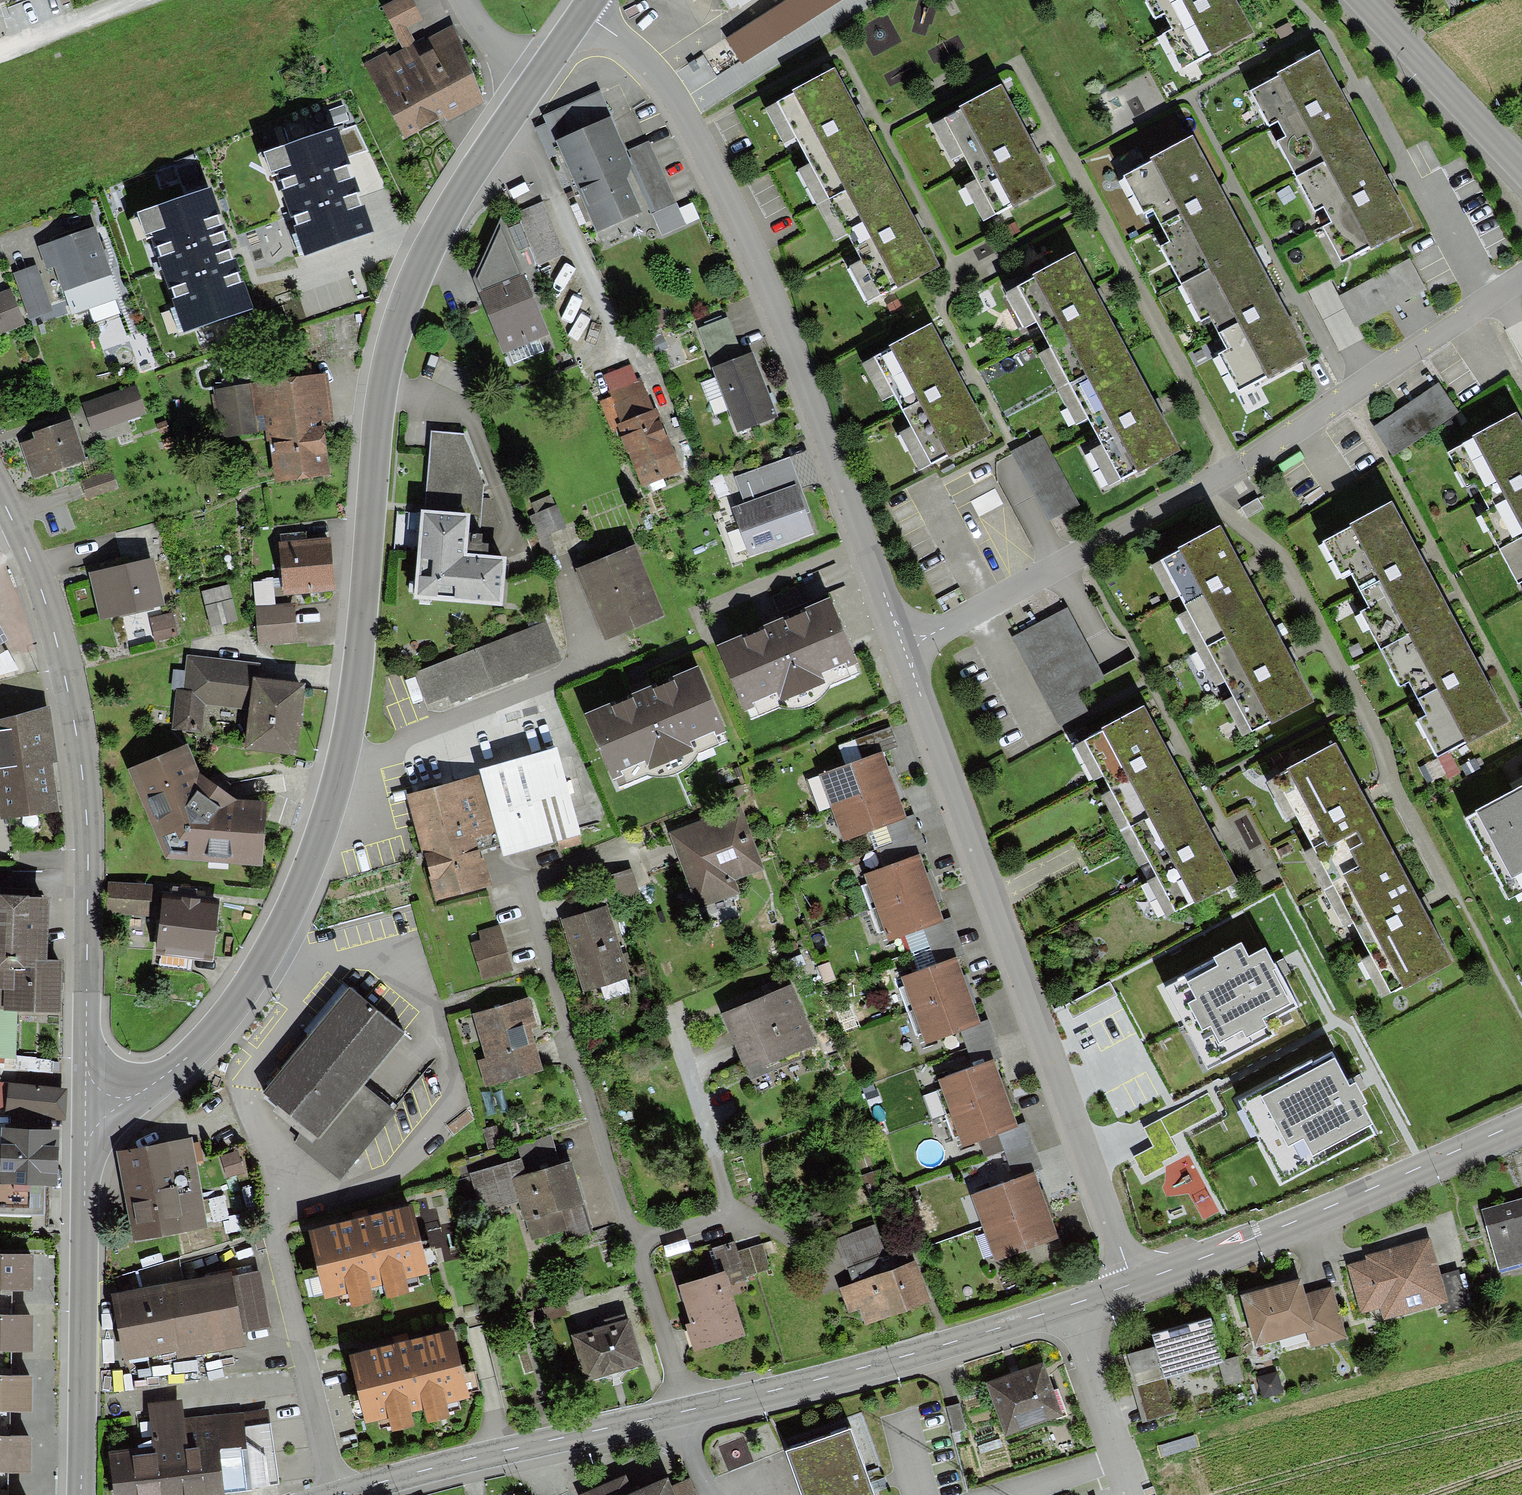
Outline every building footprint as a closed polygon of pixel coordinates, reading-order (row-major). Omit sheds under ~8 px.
[(38,12),(34,0),(0,0),(0,25),(38,12)] [(416,42),(407,26),(422,18),(413,0),(394,0),(381,7),(403,49),(416,42)] [(726,38),(742,63),(841,0),(786,0),(726,38)] [(1154,18),(1162,14),(1170,28),(1162,33),(1183,71),(1255,32),(1238,0),(1144,0),(1154,18)] [(483,100),(453,23),(416,42),(403,49),(389,57),(386,52),(366,63),(404,140),(444,116),(447,121),(483,100)] [(1318,53),(1250,90),(1270,126),(1277,122),(1285,136),(1276,141),(1315,212),(1323,208),(1330,222),(1322,226),(1342,263),(1412,225),(1387,179),(1342,97),(1318,53)] [(834,70),(766,106),(785,143),(796,137),(810,163),(798,169),(837,242),(848,236),(861,259),(849,265),(869,303),(938,267),(917,227),(855,111),(834,70)] [(1002,85),(932,124),(952,158),(964,151),(980,180),(967,187),(986,221),(1056,181),(1002,85)] [(601,92),(545,116),(594,232),(649,209),(661,236),(686,226),(650,142),(626,152),(601,92)] [(348,157),(339,131),(337,126),(268,150),(305,257),(375,233),(348,157)] [(355,126),(339,131),(348,157),(366,150),(355,126)] [(1193,141),(1126,176),(1145,211),(1153,207),(1172,242),(1163,247),(1201,319),(1209,315),(1228,350),(1220,355),(1240,393),(1308,357),(1271,288),(1225,202),(1193,141)] [(252,308),(209,187),(140,212),(183,333),(252,308)] [(544,203),(518,213),(538,264),(564,253),(544,203)] [(552,346),(501,220),(474,279),(504,353),(506,352),(511,363),(552,346)] [(95,225),(38,246),(47,269),(53,267),(66,300),(71,314),(121,296),(95,225)] [(1075,255),(1007,292),(1025,325),(1037,319),(1054,349),(1043,356),(1079,422),(1088,416),(1103,445),(1092,451),(1112,487),(1180,450),(1155,403),(1094,290),(1075,255)] [(1409,260),(1340,296),(1356,325),(1425,289),(1409,260)] [(38,265),(13,274),(29,320),(39,316),(42,324),(71,314),(66,300),(53,305),(38,265)] [(0,293),(0,334),(25,324),(10,288),(0,293)] [(730,316),(698,329),(737,432),(778,416),(770,394),(769,395),(752,352),(745,355),(730,316)] [(932,325),(861,362),(882,402),(894,395),(910,426),(898,433),(919,471),(990,434),(959,376),(932,325)] [(614,396),(599,402),(612,433),(620,430),(645,491),(681,476),(643,383),(638,385),(630,368),(606,377),(614,396)] [(329,373),(216,387),(221,437),(266,432),(267,440),(269,440),(274,482),(330,475),(324,421),(334,420),(329,373)] [(135,383),(83,403),(98,444),(130,432),(126,420),(146,412),(135,383)] [(1439,383),(1373,427),(1393,456),(1459,412),(1439,383)] [(1447,450),(1521,592),(1521,422),(1518,414),(1447,450)] [(33,433),(35,438),(21,444),(33,479),(87,460),(72,419),(33,433)] [(465,435),(430,432),(415,595),(502,602),(506,556),(477,554),(483,484),(465,435)] [(1044,436),(1012,452),(1048,521),(1079,505),(1044,436)] [(790,457),(734,478),(743,502),(731,507),(750,558),(815,533),(807,513),(811,512),(790,457)] [(113,470),(81,481),(87,498),(119,488),(113,470)] [(536,514),(529,517),(546,559),(558,554),(550,533),(566,527),(557,505),(554,506),(550,496),(531,504),(536,514)] [(1258,498),(1242,507),(1247,518),(1264,508),(1258,498)] [(1391,505),(1322,541),(1436,757),(1506,720),(1478,669),(1422,564),(1391,505)] [(1220,527),(1159,560),(1252,737),(1313,705),(1287,656),(1242,569),(1220,527)] [(282,542),(279,542),(284,595),(334,590),(329,537),(308,539),(307,531),(281,533),(282,542)] [(631,545),(575,570),(608,642),(664,617),(631,545)] [(152,558),(88,573),(100,620),(164,605),(152,558)] [(229,586),(202,592),(211,625),(237,619),(229,586)] [(750,718),(780,706),(795,708),(809,706),(821,696),(828,686),(861,672),(829,599),(719,648),(750,718)] [(295,605),(257,608),(260,646),(298,643),(295,605)] [(1064,610),(1009,642),(1058,726),(1083,711),(1074,695),(1104,678),(1064,610)] [(173,613),(150,619),(155,640),(178,635),(173,613)] [(545,619),(413,674),(426,706),(447,697),(450,705),(562,659),(545,619)] [(0,625),(0,644),(8,640),(0,625)] [(260,665),(187,655),(183,689),(176,689),(170,727),(201,731),(205,703),(250,709),(244,749),(296,757),(306,686),(258,679),(260,665)] [(620,788),(649,775),(662,778),(677,773),(691,766),(699,754),(729,741),(697,669),(588,716),(620,788)] [(51,706),(0,720),(0,808),(1,817),(59,809),(52,763),(58,762),(51,706)] [(1145,706),(1083,739),(1171,906),(1233,873),(1210,829),(1170,754),(1145,706)] [(838,744),(846,765),(882,752),(898,746),(890,725),(838,744)] [(1334,743),(1274,775),(1393,994),(1453,962),(1420,902),(1363,797),(1334,743)] [(200,773),(187,744),(129,770),(166,857),(262,867),(268,802),(237,799),(200,773)] [(477,770),(480,778),(501,850),(502,857),(581,834),(556,746),(477,770)] [(894,786),(882,752),(846,765),(819,775),(831,808),(894,786)] [(492,853),(501,850),(480,778),(406,799),(409,809),(435,904),(493,888),(483,855),(492,853)] [(906,818),(894,786),(831,808),(843,840),(886,825),(906,818)] [(1466,816),(1508,897),(1521,890),(1521,787),(1466,816)] [(737,807),(671,832),(699,905),(765,879),(737,807)] [(906,818),(886,825),(892,843),(878,848),(885,868),(920,855),(927,853),(914,815),(906,818)] [(865,874),(877,908),(931,888),(920,855),(885,868),(865,874)] [(598,877),(607,905),(638,895),(629,867),(598,877)] [(164,885),(108,881),(107,913),(161,917),(164,885)] [(164,885),(156,955),(214,961),(220,906),(204,904),(205,890),(164,885)] [(877,908),(889,942),(924,929),(944,921),(931,888),(877,908)] [(0,895),(0,1010),(17,1010),(61,1011),(63,960),(48,960),(50,897),(0,895)] [(607,905),(562,921),(588,992),(633,976),(607,905)] [(944,921),(924,929),(936,964),(957,956),(964,954),(951,919),(944,921)] [(513,971),(499,924),(478,930),(481,941),(471,944),(482,980),(513,971)] [(1178,981),(1165,988),(1208,1069),(1222,1062),(1222,1064),(1276,1036),(1269,1023),(1299,1007),(1279,971),(1275,964),(1274,964),(1265,948),(1249,956),(1241,942),(1213,957),(1214,960),(1177,979),(1178,981)] [(900,977),(912,1010),(969,989),(957,956),(936,964),(900,977)] [(793,986),(722,1014),(748,1079),(803,1057),(801,1051),(817,1045),(793,986)] [(402,1031),(350,989),(266,1094),(304,1125),(319,1136),(360,1084),(402,1031)] [(912,1010),(925,1044),(960,1031),(981,1023),(969,989),(912,1010)] [(538,1025),(531,999),(474,1014),(487,1060),(479,1062),(486,1085),(543,1069),(531,1027),(538,1025)] [(17,1010),(0,1010),(0,1057),(16,1058),(17,1010)] [(960,1031),(973,1067),(994,1060),(1002,1057),(989,1020),(981,1023),(960,1031)] [(1349,1086),(1332,1054),(1313,1064),(1312,1061),(1237,1101),(1282,1183),(1374,1133),(1369,1125),(1373,1123),(1363,1106),(1367,1103),(1355,1083),(1352,1084),(1349,1086)] [(938,1081),(950,1113),(1006,1093),(994,1060),(973,1067),(938,1081)] [(0,1082),(0,1108),(6,1109),(5,1114),(65,1121),(68,1089),(0,1082)] [(319,1136),(304,1125),(294,1145),(337,1180),(395,1110),(360,1084),(319,1136)] [(950,1113),(962,1146),(979,1140),(1017,1126),(1006,1093),(950,1113)] [(1155,1146),(1134,1157),(1145,1176),(1163,1166),(1160,1161),(1179,1151),(1171,1137),(1217,1111),(1207,1095),(1145,1129),(1155,1146)] [(1004,1150),(1014,1179),(1035,1172),(1042,1170),(1026,1123),(1017,1126),(979,1140),(985,1157),(1004,1150)] [(1,1129),(0,1173),(0,1212),(44,1213),(45,1185),(57,1185),(58,1130),(1,1129)] [(513,1180),(561,1165),(550,1135),(517,1146),(521,1159),(470,1175),(481,1212),(519,1201),(513,1180)] [(193,1139),(118,1152),(133,1240),(208,1227),(193,1139)] [(238,1152),(221,1157),(227,1178),(244,1173),(238,1152)] [(591,1234),(570,1162),(561,1165),(513,1180),(519,1201),(531,1239),(566,1229),(569,1241),(591,1234)] [(970,1195),(982,1228),(1047,1207),(1035,1172),(1014,1179),(970,1195)] [(210,1223),(229,1222),(227,1196),(208,1197),(210,1223)] [(1482,1209),(1499,1269),(1521,1263),(1521,1198),(1482,1209)] [(410,1206),(309,1232),(326,1299),(350,1293),(353,1306),(373,1301),(370,1288),(383,1284),(386,1296),(408,1291),(404,1278),(427,1273),(410,1206)] [(982,1228),(994,1262),(1058,1241),(1047,1207),(982,1228)] [(877,1225),(835,1240),(845,1270),(848,1269),(853,1283),(893,1268),(877,1225)] [(1441,1275),(1430,1238),(1366,1255),(1367,1259),(1347,1265),(1361,1314),(1381,1308),(1384,1318),(1441,1303),(1448,1301),(1441,1275)] [(713,1248),(720,1273),(724,1272),(728,1284),(747,1278),(746,1275),(769,1268),(762,1244),(737,1252),(734,1242),(713,1248)] [(33,1292),(35,1255),(0,1253),(0,1291),(33,1292)] [(853,1283),(840,1287),(850,1315),(859,1311),(865,1325),(930,1302),(915,1261),(893,1268),(853,1283)] [(259,1270),(233,1276),(244,1332),(271,1326),(259,1270)] [(1458,1270),(1441,1275),(1448,1301),(1441,1303),(1444,1315),(1469,1308),(1458,1270)] [(232,1271),(112,1294),(125,1361),(176,1351),(178,1360),(247,1347),(244,1332),(233,1276),(232,1271)] [(720,1273),(679,1286),(690,1322),(684,1324),(692,1351),(744,1336),(728,1284),(724,1272),(720,1273)] [(1305,1294),(1301,1279),(1242,1295),(1256,1345),(1306,1331),(1315,1329),(1305,1294)] [(1332,1287),(1305,1294),(1315,1329),(1306,1331),(1311,1347),(1347,1337),(1332,1287)] [(624,1314),(604,1320),(606,1325),(571,1336),(585,1383),(644,1365),(630,1320),(626,1321),(624,1314)] [(0,1315),(0,1351),(33,1351),(33,1315),(0,1315)] [(1223,1362),(1210,1319),(1153,1335),(1157,1347),(1128,1356),(1147,1419),(1174,1411),(1165,1379),(1219,1363),(1223,1362)] [(453,1332),(350,1356),(366,1424),(389,1418),(392,1432),(414,1427),(410,1412),(424,1408),(428,1423),(449,1418),(446,1404),(469,1399),(468,1392),(479,1390),(475,1371),(463,1374),(453,1332)] [(1223,1362),(1219,1363),(1225,1386),(1244,1380),(1238,1358),(1223,1362)] [(1039,1370),(991,1386),(1005,1430),(1054,1414),(1039,1370)] [(0,1376),(0,1411),(32,1411),(32,1375),(0,1376)] [(110,1452),(114,1494),(224,1494),(224,1492),(246,1490),(279,1485),(270,1407),(243,1412),(184,1418),(181,1400),(147,1404),(152,1447),(110,1452)] [(784,1450),(800,1494),(875,1494),(851,1427),(784,1450)] [(30,1474),(31,1438),(0,1437),(0,1473),(30,1474)] [(583,1494),(674,1494),(671,1488),(667,1479),(634,1494),(626,1475),(583,1494)] [(671,1488),(674,1494),(698,1494),(692,1479),(671,1488)]
